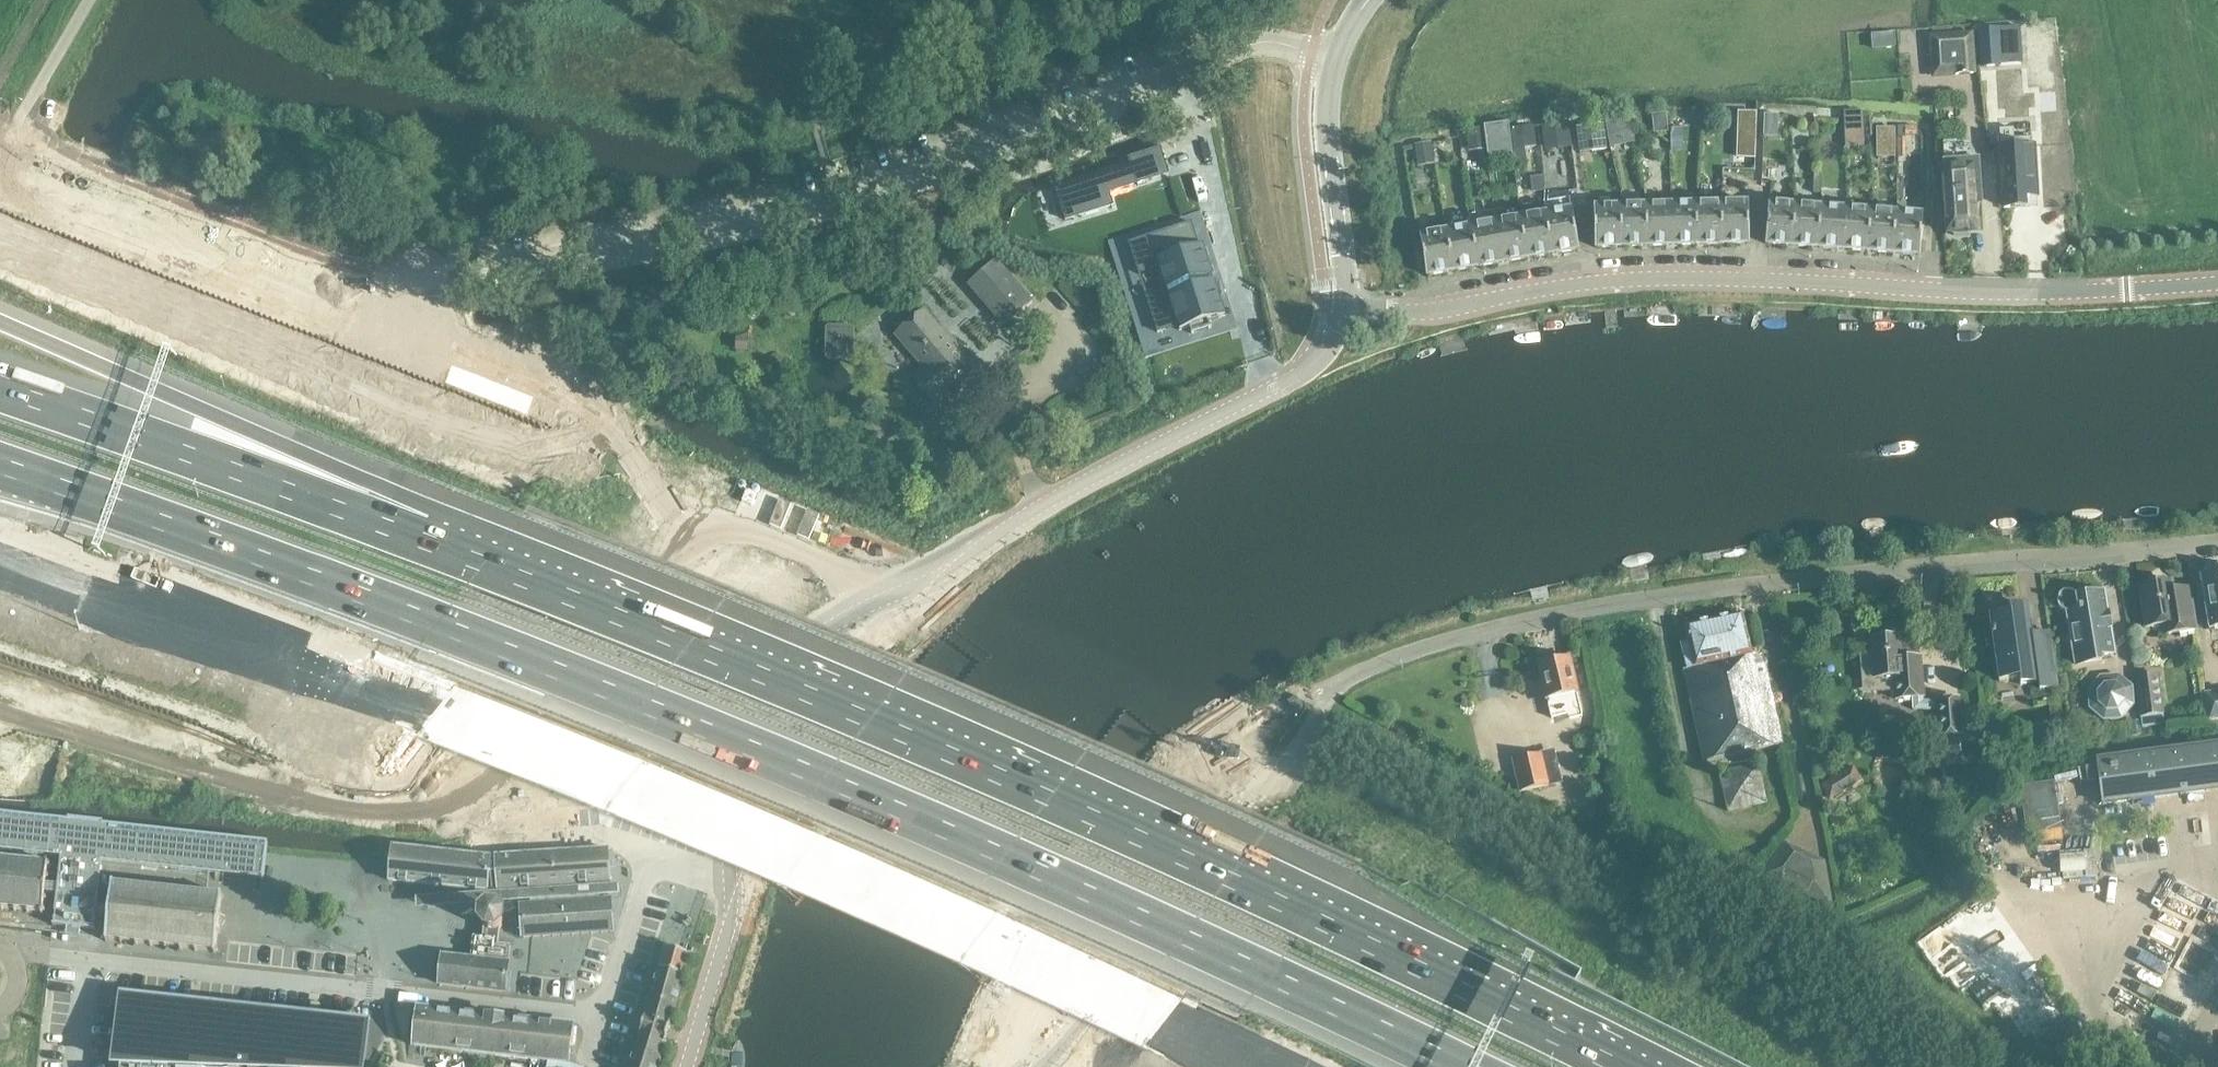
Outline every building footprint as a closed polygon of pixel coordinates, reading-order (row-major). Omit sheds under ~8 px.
[(1998,28),(1980,29),(1982,66),(2000,64),(1998,28)] [(1970,34),(1952,36),(1931,37),(1933,71),(1955,69),(1955,74),(1973,73),(1970,34)] [(1653,115),(1654,132),(1668,131),(1666,114),(1653,115)] [(1773,115),(1764,115),(1764,128),(1772,129),(1773,115)] [(1632,118),(1607,122),(1611,146),(1636,142),(1632,118)] [(1514,151),(1511,129),(1510,122),(1484,126),(1487,148),(1488,156),(1514,153),(1514,151)] [(1542,125),(1546,150),(1572,146),(1568,122),(1542,125)] [(1846,122),(1846,142),(1857,142),(1857,122),(1846,122)] [(1604,123),(1578,126),(1580,152),(1607,149),(1604,123)] [(1534,125),(1511,129),(1514,151),(1538,147),(1534,125)] [(1487,148),(1484,126),(1466,129),(1469,150),(1487,148)] [(1917,138),(1917,132),(1917,128),(1897,127),(1897,161),(1906,162),(1906,159),(1907,159),(1907,137),(1917,138)] [(2013,129),(1999,129),(2004,208),(2024,206),(2023,195),(2029,195),(2029,192),(2035,192),(2036,193),(2037,193),(2034,146),(2032,146),(2032,138),(2014,139),(2013,129)] [(1738,135),(1737,157),(1754,157),(1755,135),(1738,135)] [(1415,146),(1417,162),(1433,159),(1430,144),(1415,146)] [(1160,148),(1128,158),(1135,180),(1146,176),(1147,179),(1168,172),(1160,148)] [(1943,162),(1948,232),(1953,232),(1953,235),(1970,234),(1970,231),(1974,230),(1972,200),(1978,199),(1977,186),(1980,186),(1978,160),(1943,162)] [(1729,167),(1729,179),(1750,178),(1749,166),(1729,167)] [(1100,174),(1055,189),(1065,221),(1111,206),(1100,174)] [(1543,176),(1531,177),(1532,192),(1544,191),(1543,176)] [(1722,245),(1722,203),(1697,204),(1698,245),(1722,245)] [(1748,203),(1722,203),(1722,245),(1749,244),(1748,203)] [(1792,247),(1795,205),(1769,203),(1766,245),(1792,247)] [(1552,254),(1545,213),(1544,204),(1519,208),(1521,218),(1528,259),(1552,254)] [(1698,245),(1697,204),(1671,205),(1672,246),(1698,245)] [(1647,247),(1646,205),(1620,206),(1622,248),(1647,247)] [(1672,246),(1671,205),(1646,205),(1647,247),(1672,246)] [(1817,248),(1820,207),(1795,205),(1792,247),(1817,248)] [(1622,248),(1620,206),(1594,207),(1595,248),(1622,248)] [(1842,250),(1846,209),(1820,207),(1817,248),(1842,250)] [(1528,259),(1521,218),(1519,208),(1494,212),(1496,222),(1495,222),(1502,263),(1528,259)] [(1571,209),(1545,213),(1552,254),(1578,250),(1571,209)] [(1868,252),(1871,211),(1846,209),(1842,250),(1868,252)] [(1892,254),(1896,213),(1871,211),(1868,252),(1892,254)] [(1922,215),(1896,213),(1892,254),(1919,256),(1922,215)] [(1502,263),(1495,222),(1471,226),(1478,267),(1502,263)] [(1131,243),(1128,243),(1129,245),(1138,273),(1139,276),(1141,275),(1141,274),(1154,270),(1161,290),(1151,293),(1149,294),(1151,300),(1160,327),(1161,331),(1157,332),(1157,334),(1165,331),(1178,327),(1179,332),(1189,328),(1192,335),(1211,329),(1209,322),(1226,317),(1203,245),(1198,247),(1191,223),(1187,225),(1171,230),(1171,229),(1169,230),(1169,231),(1151,236),(1149,237),(1131,243)] [(1478,267),(1471,226),(1446,231),(1453,272),(1478,267)] [(1453,272),(1446,231),(1420,235),(1427,276),(1453,272)] [(1031,302),(1005,272),(996,261),(969,285),(978,296),(1004,325),(1031,302)] [(959,391),(981,372),(977,368),(976,369),(967,359),(968,358),(949,336),(947,338),(943,333),(924,311),(897,335),(925,368),(913,379),(936,407),(957,389),(959,391)] [(829,329),(829,351),(850,351),(851,330),(829,329)] [(2208,627),(2217,626),(2217,573),(2199,576),(2208,627)] [(2171,590),(2169,581),(2137,586),(2144,628),(2160,626),(2161,635),(2194,630),(2187,588),(2171,590)] [(2061,609),(2066,611),(2075,664),(2101,660),(2100,654),(2113,652),(2103,591),(2077,596),(2073,591),(2068,589),(2062,590),(2058,593),(2056,599),(2057,604),(2061,609)] [(2058,686),(2051,638),(2033,641),(2030,624),(2026,624),(2023,605),(2008,607),(2008,601),(2000,603),(1993,608),(1990,615),(1989,615),(1998,681),(2019,678),(2020,684),(2037,682),(2038,689),(2058,686)] [(1755,653),(1751,654),(1741,614),(1686,627),(1689,641),(1681,643),(1686,668),(1683,669),(1704,762),(1783,744),(1764,658),(1755,653)] [(1871,639),(1874,680),(1892,679),(1893,701),(1913,699),(1913,709),(1937,709),(1939,736),(1961,735),(1959,698),(1937,700),(1924,700),(1924,699),(1920,657),(1900,658),(1899,636),(1871,639)] [(1582,717),(1578,694),(1569,657),(1538,664),(1546,700),(1550,718),(1567,715),(1568,720),(1582,717)] [(2163,723),(2156,673),(2134,676),(2141,726),(2163,723)] [(2117,674),(2099,675),(2087,689),(2089,707),(2102,719),(2121,718),(2132,704),(2131,686),(2117,674)] [(2204,693),(2208,719),(2217,717),(2217,690),(2204,693)] [(2060,703),(2049,704),(2050,716),(2062,715),(2060,703)] [(2096,758),(2102,804),(2217,789),(2217,742),(2096,758)] [(1540,752),(1513,758),(1521,790),(1547,784),(1540,752)] [(1767,803),(1758,763),(1718,771),(1727,812),(1767,803)] [(1859,782),(1850,767),(1820,785),(1828,800),(1859,782)] [(2053,779),(2018,785),(2019,793),(2025,832),(2060,827),(2053,779)] [(216,872),(262,877),(265,849),(266,843),(0,814),(0,848),(63,855),(60,884),(46,883),(45,891),(59,893),(55,925),(67,926),(67,927),(81,929),(81,927),(93,929),(94,914),(108,916),(109,908),(95,906),(100,859),(216,872)] [(1785,842),(1762,875),(1828,913),(1822,864),(1785,842)] [(488,890),(491,858),(489,857),(489,858),(406,849),(394,848),(392,847),(392,849),(392,850),(392,852),(389,879),(389,881),(391,881),(391,880),(465,888),(488,890)] [(609,872),(609,870),(608,860),(609,860),(609,858),(608,858),(607,851),(608,851),(608,849),(606,850),(606,849),(605,849),(605,850),(596,850),(596,849),(595,849),(595,850),(587,851),(587,850),(585,850),(585,851),(577,852),(577,851),(575,851),(575,852),(567,852),(567,851),(565,851),(565,852),(557,853),(557,852),(555,852),(556,853),(548,854),(548,853),(546,853),(546,854),(538,854),(538,853),(536,853),(536,854),(529,855),(529,854),(527,854),(527,855),(519,856),(519,855),(517,855),(517,856),(509,856),(509,855),(507,855),(507,856),(499,857),(499,856),(497,856),(497,857),(495,857),(495,858),(491,858),(488,890),(465,888),(466,896),(447,898),(447,906),(490,903),(489,911),(490,910),(491,910),(492,910),(493,910),(494,910),(496,910),(496,911),(498,911),(499,902),(530,900),(531,903),(599,898),(599,896),(609,895),(609,887),(599,887),(598,884),(599,884),(599,883),(607,882),(607,883),(609,883),(609,882),(611,882),(610,880),(609,880),(609,874),(610,874),(610,872),(609,872)] [(2096,876),(2094,849),(2060,851),(2063,879),(2096,876)] [(46,883),(47,878),(48,878),(49,876),(47,875),(48,865),(50,866),(50,863),(48,863),(48,861),(46,860),(46,862),(34,861),(34,859),(32,859),(32,861),(22,860),(22,858),(19,858),(19,860),(9,859),(9,857),(6,857),(6,859),(0,858),(0,908),(1,908),(1,910),(3,910),(4,908),(14,909),(14,911),(16,911),(16,909),(27,910),(27,912),(29,912),(29,910),(41,912),(41,913),(43,914),(43,912),(45,912),(45,910),(43,909),(44,899),(46,900),(47,897),(45,897),(45,891),(46,883)] [(109,908),(108,916),(108,919),(106,919),(106,922),(107,922),(106,937),(104,937),(104,939),(106,939),(105,941),(108,942),(108,940),(120,941),(120,943),(122,943),(123,941),(135,943),(135,945),(137,945),(138,943),(150,944),(150,946),(152,947),(152,945),(165,946),(165,948),(167,948),(167,946),(180,948),(179,950),(182,950),(182,948),(195,949),(194,951),(197,951),(197,950),(213,951),(213,953),(216,954),(216,952),(218,952),(218,949),(216,949),(218,934),(220,934),(220,932),(218,931),(220,916),(222,916),(222,914),(220,914),(222,898),(224,899),(224,896),(222,896),(222,894),(220,894),(220,896),(203,894),(203,892),(201,892),(201,894),(188,892),(188,890),(186,890),(186,892),(173,891),(173,889),(171,888),(171,890),(158,889),(159,887),(156,887),(156,889),(144,887),(144,885),(141,885),(141,887),(129,886),(129,884),(127,884),(126,886),(114,884),(114,882),(112,882),(112,884),(110,884),(109,886),(111,886),(110,902),(108,902),(107,904),(109,904),(109,908)] [(612,900),(612,898),(610,899),(610,898),(608,898),(608,899),(600,899),(600,898),(599,898),(531,903),(531,904),(523,905),(523,904),(521,904),(521,905),(519,905),(519,907),(520,907),(521,920),(520,920),(520,922),(521,922),(522,935),(521,936),(521,937),(523,937),(523,938),(525,938),(525,937),(533,937),(533,938),(535,938),(534,937),(543,936),(543,937),(544,937),(544,936),(552,935),(552,936),(554,936),(554,935),(562,935),(562,936),(564,935),(572,934),(572,935),(573,935),(573,934),(581,933),(581,934),(583,934),(583,933),(591,933),(591,934),(593,933),(593,932),(601,932),(601,933),(602,933),(602,932),(610,931),(611,932),(612,932),(612,931),(614,931),(614,929),(613,929),(612,916),(613,916),(613,914),(612,914),(611,900),(612,900)] [(500,913),(498,911),(496,911),(496,910),(494,910),(493,910),(492,910),(491,910),(490,910),(489,911),(488,911),(487,912),(485,913),(484,915),(483,917),(483,918),(483,919),(483,921),(483,923),(484,924),(484,926),(482,943),(474,942),(475,937),(474,937),(473,942),(471,960),(443,957),(440,984),(505,991),(510,946),(498,945),(500,928),(501,927),(502,925),(503,924),(503,923),(503,920),(503,919),(503,918),(503,917),(502,915),(501,914),(500,913)] [(665,946),(654,983),(680,990),(691,954),(665,946)] [(680,990),(654,983),(643,1019),(670,1026),(680,990)] [(342,1029),(214,1015),(215,1005),(120,995),(112,1065),(121,1066),(341,1066),(342,1029)] [(570,1025),(570,1026),(420,1009),(419,1008),(418,1010),(419,1010),(415,1044),(414,1046),(416,1047),(416,1046),(539,1060),(566,1063),(568,1063),(568,1061),(567,1061),(571,1027),(572,1027),(572,1025),(570,1025)] [(643,1019),(634,1051),(660,1059),(670,1026),(643,1019)] [(629,1066),(658,1066),(660,1059),(634,1051),(629,1066)]
